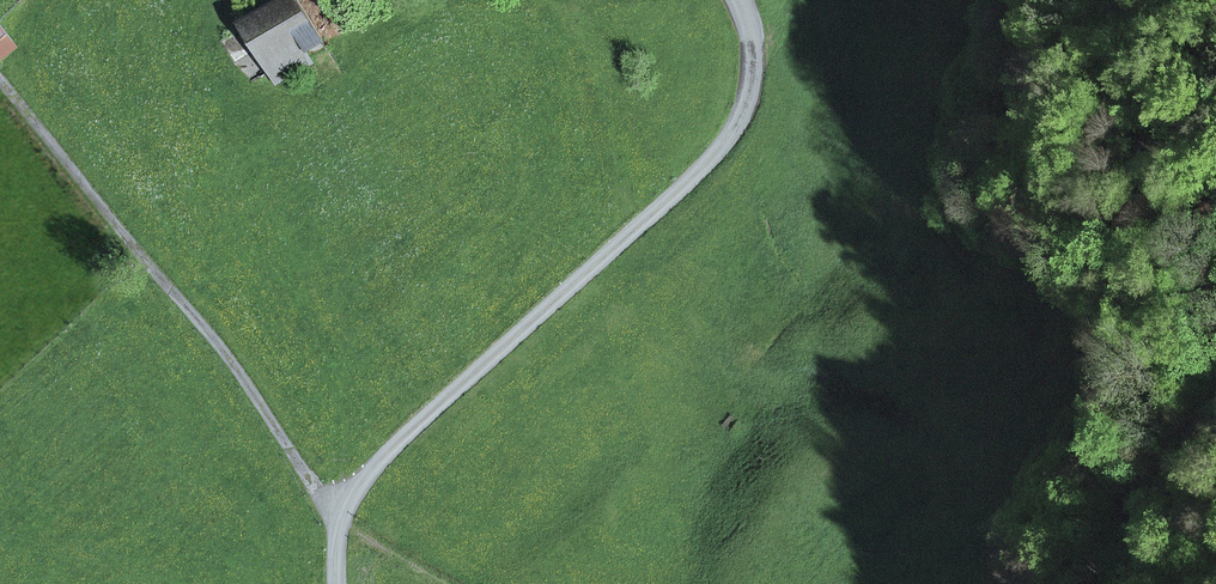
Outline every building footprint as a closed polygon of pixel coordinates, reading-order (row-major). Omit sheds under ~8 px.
[(246,25),(280,81),(313,63),(305,50),(322,40),(298,0),(290,0),(246,25)] [(0,25),(0,58),(16,46),(0,25)]
